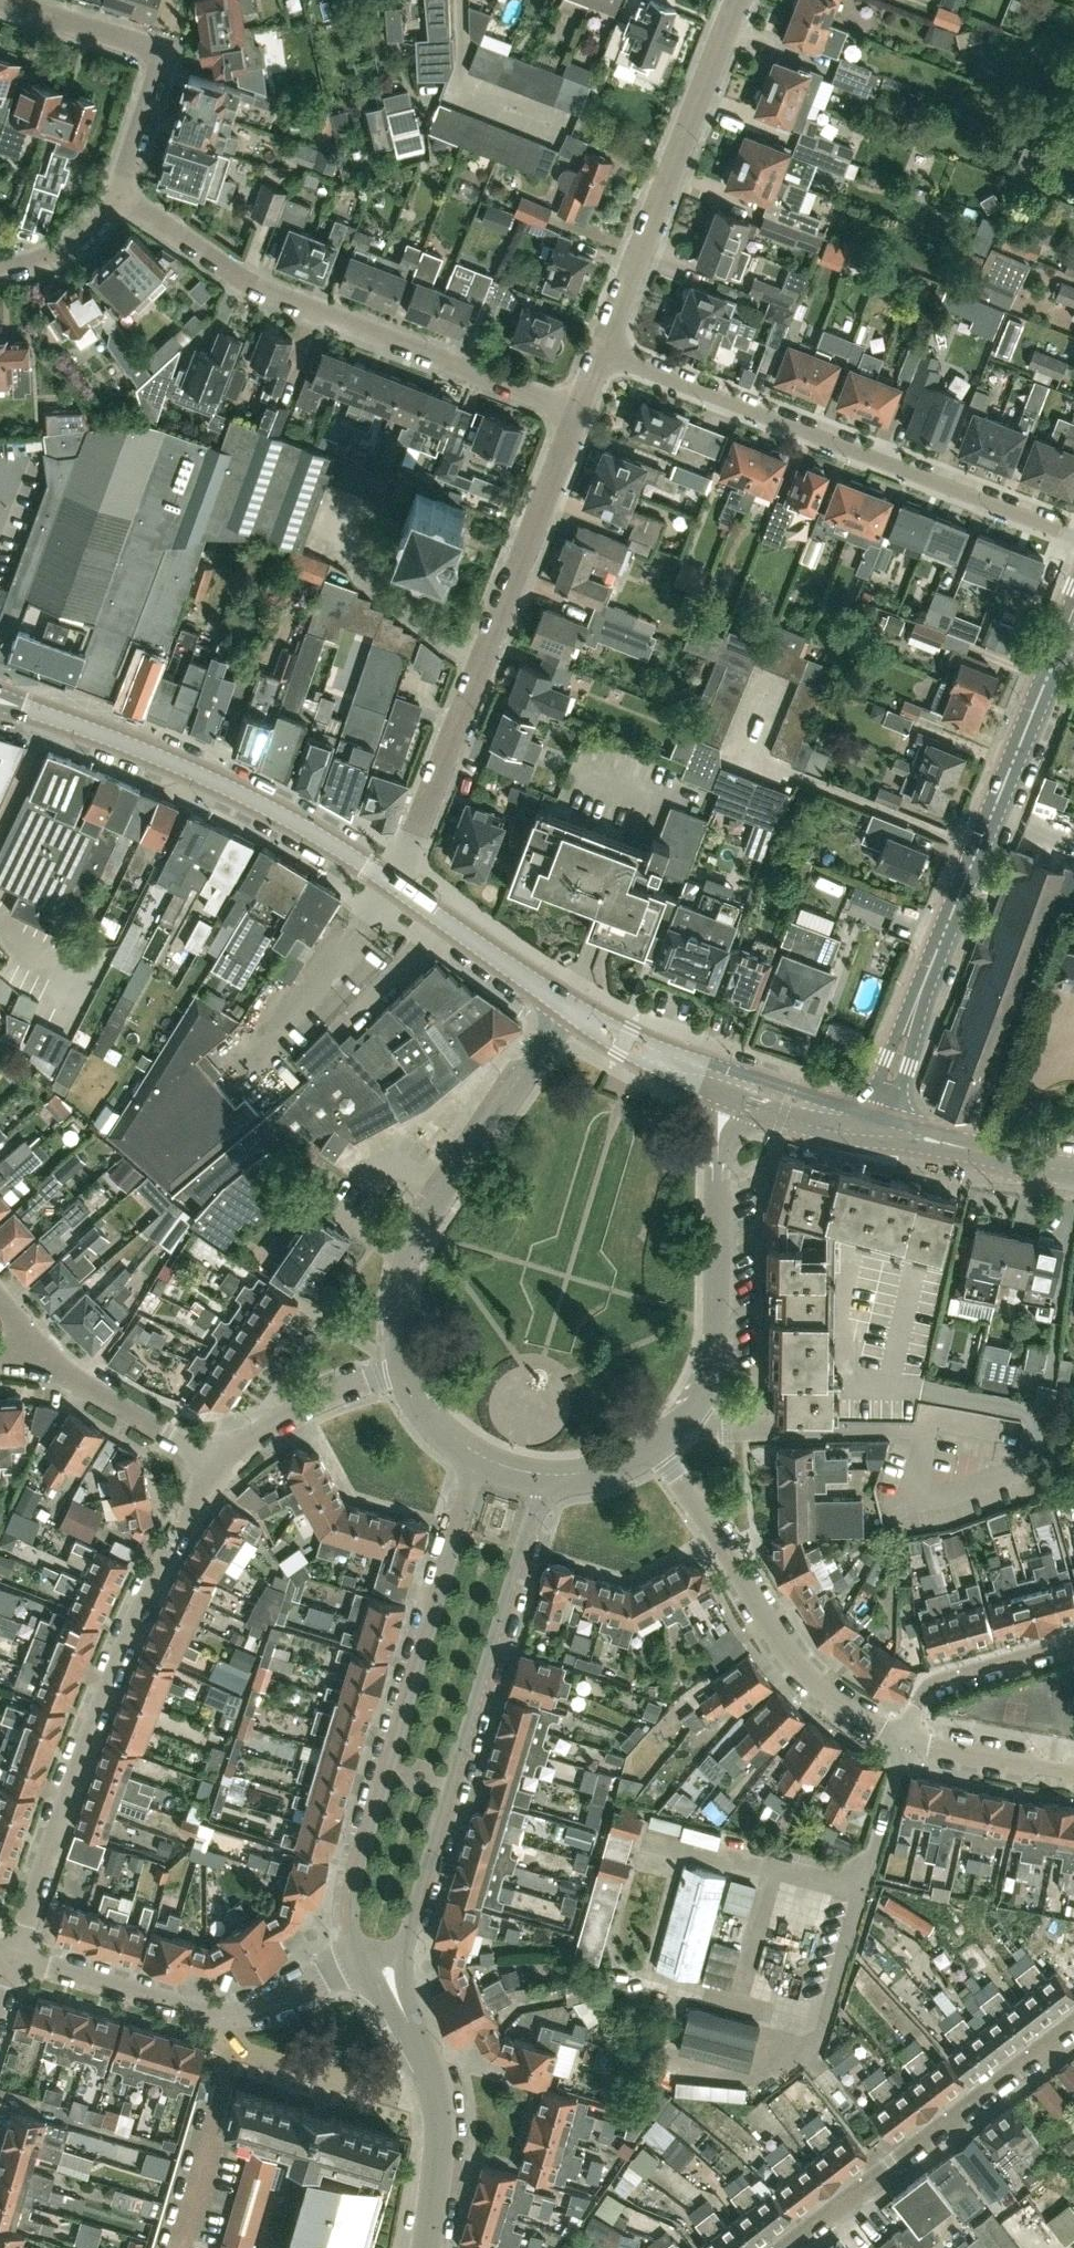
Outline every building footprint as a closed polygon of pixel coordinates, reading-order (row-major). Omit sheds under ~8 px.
[(158,0),(104,0),(153,16),(158,0)] [(205,37),(202,37),(203,41),(201,43),(202,51),(204,52),(205,57),(216,55),(218,69),(237,67),(237,71),(252,68),(251,64),(263,62),(260,45),(256,42),(251,43),(249,33),(243,28),(240,10),(252,8),(251,0),(197,0),(194,3),(195,10),(201,14),(205,37)] [(429,37),(416,38),(418,78),(449,79),(455,64),(454,60),(451,0),(425,0),(429,37)] [(589,3),(616,13),(621,0),(590,0),(589,3)] [(656,41),(652,51),(667,57),(671,47),(672,47),(678,32),(670,29),(670,28),(668,27),(675,9),(650,0),(648,6),(640,3),(635,15),(632,14),(626,28),(627,28),(619,48),(637,54),(644,37),(656,41)] [(794,11),(829,25),(829,24),(826,23),(831,10),(834,12),(838,0),(795,0),(793,5),(796,6),(794,11)] [(470,35),(480,43),(491,14),(470,6),(470,35)] [(962,16),(939,8),(934,22),(957,31),(962,16)] [(403,9),(385,10),(388,41),(405,39),(403,9)] [(802,48),(803,44),(819,50),(837,57),(847,30),(829,24),(829,25),(794,11),(783,41),(802,48)] [(491,47),(480,43),(479,43),(468,72),(480,76),(491,47)] [(504,52),(491,47),(480,76),(493,81),(504,52)] [(517,57),(509,54),(504,52),(493,81),(505,86),(517,57)] [(518,91),(529,62),(517,57),(505,86),(518,91)] [(841,57),(836,69),(867,81),(871,70),(872,69),(841,57)] [(7,115),(13,96),(21,72),(13,70),(15,64),(0,59),(0,113),(7,115)] [(767,83),(766,84),(812,102),(823,73),(804,65),(803,66),(800,65),(798,69),(776,60),(772,70),(768,71),(765,79),(767,83)] [(541,67),(534,64),(529,62),(518,91),(530,95),(541,67)] [(542,100),(553,71),(541,67),(530,95),(542,100)] [(867,96),(872,84),(866,82),(867,81),(836,69),(832,82),(867,96)] [(866,82),(872,84),(875,85),(879,74),(871,70),(867,81),(866,82)] [(553,71),(542,100),(555,105),(566,76),(553,71)] [(188,86),(183,104),(232,119),(240,96),(277,108),(280,98),(256,91),(254,94),(190,73),(186,85),(188,86)] [(566,76),(555,105),(567,109),(578,81),(566,76)] [(578,81),(567,109),(580,114),(591,86),(578,81)] [(48,128),(59,94),(60,90),(35,82),(33,89),(26,87),(18,112),(10,110),(0,140),(0,149),(19,155),(29,122),(48,128)] [(802,128),(798,140),(844,158),(848,146),(815,133),(820,121),(807,116),(812,102),(766,84),(765,88),(761,89),(757,98),(760,101),(756,111),(779,120),(777,124),(793,131),(795,126),(802,128)] [(421,154),(408,98),(406,91),(384,96),(385,103),(394,142),(395,141),(399,159),(421,154)] [(61,132),(56,150),(68,154),(73,155),(75,154),(78,153),(79,151),(82,141),(89,119),(91,119),(95,107),(93,107),(94,104),(91,103),(92,98),(80,94),(78,99),(75,98),(74,99),(59,94),(48,128),(61,132)] [(394,142),(385,103),(364,107),(373,147),(394,142)] [(439,103),(428,132),(440,137),(451,108),(439,103)] [(228,134),(232,119),(183,104),(178,120),(175,119),(172,130),(235,150),(239,137),(228,134)] [(463,112),(451,108),(440,137),(451,141),(463,112)] [(463,112),(451,141),(463,146),(474,117),(463,112)] [(322,113),(319,140),(330,141),(333,114),(322,113)] [(474,117),(463,146),(475,151),(486,122),(474,117)] [(475,151),(487,155),(498,126),(486,122),(475,151)] [(487,155),(499,160),(510,131),(498,126),(487,155)] [(499,160),(510,164),(522,135),(510,131),(499,160)] [(568,132),(567,133),(558,151),(571,157),(573,151),(584,155),(589,141),(568,132)] [(232,153),(173,135),(172,137),(169,136),(165,152),(167,152),(166,155),(168,155),(160,179),(171,182),(169,190),(197,198),(200,192),(230,201),(236,181),(225,178),(232,153)] [(510,164),(522,169),(533,140),(522,135),(510,164)] [(777,142),(777,144),(776,146),(746,135),(742,147),(739,148),(736,154),(738,157),(737,160),(789,181),(789,180),(796,163),(786,159),(791,148),(777,142)] [(522,169),(534,173),(546,144),(533,140),(522,169)] [(849,160),(844,158),(798,140),(792,155),(843,174),(849,160)] [(557,149),(546,144),(534,173),(546,178),(557,149)] [(58,192),(68,154),(56,150),(53,149),(46,173),(38,171),(34,184),(23,224),(46,231),(58,192)] [(339,159),(338,156),(319,149),(313,166),(334,173),(339,159)] [(575,219),(576,217),(585,221),(594,199),(596,200),(612,161),(588,151),(580,172),(573,169),(567,168),(563,170),(559,174),(559,180),(561,184),(566,187),(565,187),(568,188),(559,212),(575,219)] [(808,187),(789,180),(789,181),(737,160),(736,162),(733,163),(730,170),(732,173),(727,185),(756,196),(755,199),(769,204),(765,214),(800,227),(824,236),(817,233),(823,219),(800,210),(808,187)] [(286,196),(287,192),(262,183),(251,213),(276,222),(286,196)] [(285,267),(299,273),(315,233),(302,229),(311,206),(286,196),(276,222),(291,228),(278,261),(286,265),(285,267)] [(547,275),(548,275),(543,288),(559,294),(564,282),(566,283),(565,287),(574,290),(581,271),(588,274),(594,260),(568,249),(572,237),(560,233),(561,232),(544,225),(550,208),(522,198),(516,215),(534,222),(530,230),(557,242),(549,261),(552,262),(547,275)] [(473,234),(494,234),(494,209),(473,209),(473,234)] [(708,235),(738,247),(744,232),(753,235),(757,224),(718,209),(708,235)] [(794,244),(800,227),(765,214),(759,230),(794,244)] [(315,233),(299,273),(315,279),(316,276),(324,279),(336,246),(338,247),(340,243),(342,238),(351,241),(356,228),(347,223),(336,219),(328,238),(315,233)] [(364,295),(366,296),(378,265),(379,265),(382,255),(382,254),(366,249),(372,234),(356,228),(351,241),(357,245),(351,255),(340,285),(353,290),(352,293),(363,297),(364,295)] [(1036,258),(1042,244),(1009,230),(1001,246),(1036,258)] [(146,287),(155,295),(169,281),(161,273),(168,265),(167,265),(176,256),(163,247),(156,253),(134,231),(125,240),(127,241),(114,254),(146,287)] [(751,252),(738,247),(708,235),(697,262),(740,278),(751,252)] [(992,300),(1015,257),(993,247),(970,290),(992,300)] [(409,265),(415,268),(421,253),(405,248),(400,260),(382,254),(382,255),(379,265),(378,265),(366,296),(370,297),(369,299),(380,303),(381,301),(394,306),(405,276),(404,276),(409,265)] [(155,295),(146,287),(114,254),(101,267),(99,265),(91,273),(112,296),(104,304),(107,308),(113,317),(122,307),(124,309),(132,301),(139,310),(155,295)] [(1073,275),(1073,256),(1071,255),(1065,272),(1073,275)] [(491,277),(492,276),(474,269),(466,291),(484,298),(474,323),(487,328),(498,300),(507,303),(509,298),(524,304),(516,327),(518,328),(512,343),(530,349),(533,344),(551,351),(553,351),(555,351),(557,350),(559,349),(561,347),(562,346),(563,343),(563,341),(562,339),(561,337),(559,335),(557,334),(563,319),(537,309),(542,297),(491,277)] [(431,320),(434,321),(445,291),(418,281),(406,311),(420,316),(419,318),(430,322),(431,320)] [(1062,281),(1055,297),(1073,305),(1073,286),(1062,281)] [(790,307),(795,294),(795,293),(766,282),(760,296),(772,301),(772,300),(790,307)] [(65,338),(73,334),(81,346),(98,335),(91,323),(92,322),(92,321),(97,318),(108,330),(114,340),(109,343),(120,360),(119,364),(124,372),(129,372),(138,386),(150,374),(119,324),(113,317),(107,308),(104,310),(90,287),(85,290),(81,284),(69,291),(67,288),(64,290),(62,288),(58,289),(55,291),(53,293),(55,296),(51,298),(61,314),(53,319),(65,338)] [(736,301),(726,297),(692,284),(691,288),(689,287),(686,288),(685,289),(683,291),(683,294),(683,296),(685,298),(686,299),(682,309),(679,308),(679,309),(751,337),(756,326),(740,320),(736,330),(727,327),(736,301)] [(946,286),(941,302),(977,317),(979,314),(999,322),(1004,310),(946,286)] [(445,291),(434,321),(437,323),(436,325),(447,329),(448,327),(461,332),(472,302),(445,291)] [(766,314),(789,323),(792,315),(792,316),(793,316),(796,310),(790,307),(772,300),(772,301),(766,314)] [(751,337),(679,309),(673,323),(671,323),(669,323),(668,324),(666,326),(666,328),(666,330),(667,332),(669,334),(686,341),(685,345),(715,356),(720,343),(731,347),(733,342),(747,348),(751,337)] [(793,316),(792,316),(792,315),(789,323),(782,341),(789,344),(775,379),(787,383),(789,386),(795,389),(798,387),(801,389),(817,347),(802,341),(800,347),(798,346),(802,335),(798,333),(802,320),(793,316)] [(260,397),(269,400),(274,402),(290,360),(285,358),(292,338),(278,333),(277,329),(272,328),(268,329),(264,328),(251,362),(271,369),(260,397)] [(824,329),(817,347),(801,389),(802,389),(803,392),(810,395),(814,393),(825,398),(839,362),(832,359),(835,350),(848,355),(854,340),(824,329)] [(218,397),(240,339),(220,331),(211,354),(196,348),(188,370),(180,367),(177,375),(175,380),(183,383),(178,397),(177,399),(212,413),(218,397)] [(29,362),(29,341),(7,342),(7,339),(3,340),(3,336),(0,336),(0,382),(14,382),(15,396),(26,395),(26,391),(31,391),(31,375),(25,375),(25,362),(29,362)] [(860,411),(862,412),(877,377),(883,359),(863,351),(865,345),(854,340),(848,355),(845,365),(851,367),(837,402),(848,407),(850,410),(857,413),(860,411)] [(780,348),(767,344),(758,367),(771,372),(780,348)] [(922,350),(909,346),(898,375),(911,379),(922,350)] [(1060,378),(1068,362),(1035,349),(1028,365),(1060,378)] [(153,350),(143,359),(153,371),(163,361),(153,350)] [(311,409),(315,408),(324,386),(339,391),(351,360),(337,354),(336,355),(323,350),(315,371),(309,368),(296,403),(311,409)] [(907,394),(919,399),(907,430),(944,444),(962,397),(935,387),(941,371),(935,369),(939,358),(923,352),(907,394)] [(702,361),(708,376),(720,372),(715,357),(702,361)] [(363,406),(364,403),(377,370),(351,360),(339,391),(353,397),(344,420),(356,424),(363,406)] [(404,380),(377,370),(364,403),(363,406),(356,424),(369,429),(378,406),(392,412),(404,380)] [(900,386),(877,377),(862,412),(864,413),(865,416),(873,419),(876,417),(886,421),(900,386)] [(409,444),(417,423),(430,390),(404,380),(392,412),(405,417),(403,421),(409,424),(407,428),(403,426),(397,439),(409,444)] [(984,459),(985,459),(999,421),(982,415),(990,394),(976,389),(968,410),(972,411),(967,425),(969,426),(960,450),(971,454),(971,458),(980,461),(984,459)] [(430,390),(417,423),(409,444),(420,448),(426,435),(421,433),(422,429),(428,431),(430,426),(444,432),(438,448),(444,450),(457,416),(451,413),(456,401),(453,400),(453,399),(430,390)] [(139,394),(144,420),(155,424),(161,407),(158,401),(139,394)] [(287,407),(274,402),(269,400),(259,427),(277,434),(287,407)] [(720,458),(729,435),(700,424),(700,425),(687,420),(688,416),(675,411),(673,414),(643,403),(639,413),(637,413),(635,413),(634,414),(630,423),(631,425),(631,426),(633,427),(633,429),(652,436),(651,439),(650,442),(676,450),(679,443),(720,458)] [(1022,445),(1027,432),(1031,433),(1039,413),(1025,407),(1017,428),(999,421),(985,459),(986,460),(987,464),(996,467),(999,465),(1010,469),(1019,445),(1022,445)] [(47,429),(48,431),(93,426),(84,408),(45,409),(47,429)] [(522,426),(483,412),(484,411),(477,408),(472,421),(457,416),(444,450),(434,477),(467,490),(471,480),(456,474),(463,455),(460,454),(465,440),(472,443),(510,457),(522,426)] [(1071,420),(1046,483),(1056,487),(1056,490),(1066,494),(1068,491),(1071,493),(1073,484),(1073,451),(1073,448),(1073,413),(1071,420)] [(1046,483),(1071,420),(1059,416),(1049,442),(1036,437),(1022,474),(1024,474),(1025,478),(1034,481),(1037,479),(1046,483)] [(7,659),(144,709),(160,667),(165,655),(145,647),(148,641),(168,648),(176,624),(188,590),(198,561),(206,535),(263,536),(302,549),(327,478),(328,475),(335,457),(277,434),(259,427),(231,417),(226,431),(221,447),(175,431),(155,424),(144,420),(93,426),(48,431),(46,432),(47,435),(50,453),(58,456),(53,470),(48,482),(11,586),(10,588),(0,615),(0,657),(7,659)] [(737,506),(738,507),(760,448),(750,444),(750,442),(750,441),(749,440),(736,435),(729,454),(726,453),(719,471),(737,479),(735,483),(739,485),(737,492),(732,489),(727,503),(726,502),(719,520),(730,525),(737,506)] [(344,455),(348,446),(323,436),(319,445),(344,455)] [(47,448),(45,437),(30,439),(31,450),(47,448)] [(769,452),(760,448),(738,507),(748,510),(757,486),(774,493),(781,475),(778,473),(786,454),(775,450),(774,449),(772,450),(769,452)] [(649,463),(649,465),(635,460),(635,461),(605,450),(601,461),(598,461),(592,476),(638,492),(643,478),(658,483),(657,485),(675,492),(679,480),(707,491),(712,477),(676,464),(671,477),(664,474),(666,470),(649,463)] [(777,501),(770,519),(762,539),(778,546),(786,525),(793,507),(799,509),(798,510),(812,515),(814,509),(827,474),(824,473),(823,468),(815,465),(811,468),(808,467),(806,473),(798,470),(785,504),(777,501)] [(626,521),(626,520),(634,523),(630,534),(632,535),(632,536),(652,543),(656,545),(664,521),(631,509),(638,492),(592,476),(587,488),(590,491),(585,502),(615,513),(614,516),(626,521)] [(846,538),(867,485),(852,479),(850,483),(839,479),(832,499),(829,498),(824,512),(820,510),(801,560),(815,566),(825,541),(822,540),(831,515),(836,517),(830,532),(846,538)] [(874,561),(882,541),(886,531),(882,529),(885,519),(883,519),(891,499),(880,495),(882,491),(867,485),(846,538),(862,544),(868,529),(873,531),(861,559),(873,564),(874,561)] [(440,496),(435,498),(416,491),(409,509),(404,512),(402,517),(404,521),(397,540),(416,548),(418,552),(423,554),(428,552),(447,559),(454,541),(459,538),(461,533),(459,528),(466,510),(447,503),(445,498),(440,496)] [(891,532),(924,545),(935,516),(902,503),(891,532)] [(935,516),(924,545),(956,557),(967,528),(935,516)] [(648,554),(652,543),(632,536),(629,544),(584,527),(579,539),(574,537),(572,541),(566,539),(561,553),(566,555),(555,584),(578,593),(577,595),(596,602),(593,610),(651,633),(656,622),(639,615),(602,601),(609,581),(605,579),(609,569),(618,572),(628,547),(648,554)] [(1000,575),(1012,545),(979,533),(963,572),(996,585),(1000,575)] [(892,545),(882,541),(874,561),(884,565),(892,545)] [(1012,545),(1000,575),(1032,587),(1043,558),(1012,545)] [(709,569),(685,560),(675,585),(699,595),(709,569)] [(214,566),(198,561),(188,590),(204,595),(214,566)] [(342,623),(345,624),(355,594),(357,588),(339,583),(323,577),(306,629),(326,636),(337,640),(342,623)] [(935,627),(948,594),(937,590),(925,623),(935,627)] [(371,599),(355,594),(345,624),(360,630),(369,605),(371,599)] [(961,599),(948,594),(935,627),(948,632),(961,599)] [(383,609),(369,605),(360,630),(374,634),(375,635),(382,613),(383,609)] [(651,633),(593,610),(589,622),(590,623),(589,624),(545,607),(533,639),(542,643),(538,654),(551,659),(551,660),(568,667),(573,652),(569,651),(573,640),(582,643),(583,640),(596,645),(599,639),(648,658),(657,636),(651,634),(651,633)] [(374,634),(372,642),(384,646),(392,621),(393,617),(382,613),(375,635),(374,634)] [(715,658),(716,657),(720,646),(721,647),(725,636),(719,634),(718,632),(717,629),(715,625),(712,622),(709,619),(708,618),(705,617),(697,614),(684,647),(716,659),(717,659),(715,658)] [(992,618),(987,631),(1011,640),(1016,627),(992,618)] [(392,621),(384,646),(395,649),(402,629),(403,625),(392,621)] [(947,633),(916,621),(911,634),(942,646),(947,633)] [(761,664),(799,681),(800,680),(809,658),(800,654),(807,636),(776,624),(770,642),(761,664)] [(162,672),(148,710),(167,718),(183,677),(193,650),(196,640),(199,632),(183,626),(173,653),(181,656),(173,677),(162,672)] [(305,695),(326,636),(306,629),(299,652),(261,762),(289,777),(308,720),(311,721),(318,699),(305,695)] [(395,649),(406,653),(410,654),(416,636),(412,635),(413,633),(402,629),(395,649)] [(725,636),(721,647),(736,652),(743,636),(728,630),(725,636)] [(983,642),(984,643),(1006,652),(1011,640),(987,631),(983,642)] [(423,667),(430,646),(421,639),(413,664),(422,667),(423,667)] [(193,650),(183,677),(167,718),(184,725),(207,663),(204,661),(210,645),(196,640),(193,650)] [(217,641),(213,652),(228,657),(231,646),(217,641)] [(372,642),(320,794),(352,812),(369,763),(369,762),(386,711),(406,653),(395,649),(384,646),(372,642)] [(721,647),(720,646),(716,657),(728,662),(727,665),(749,675),(755,662),(755,660),(736,652),(721,647)] [(251,757),(261,762),(299,652),(284,648),(283,647),(275,674),(261,669),(250,698),(246,710),(233,748),(251,756),(251,757)] [(949,663),(942,681),(987,699),(989,696),(991,694),(994,687),(993,684),(997,673),(985,669),(987,663),(953,649),(947,663),(949,663)] [(223,671),(228,657),(213,652),(205,676),(207,676),(189,727),(214,738),(224,708),(226,709),(227,705),(225,704),(229,691),(241,695),(250,670),(237,666),(234,675),(223,671)] [(728,662),(716,657),(715,658),(717,659),(716,659),(694,714),(705,719),(711,705),(718,689),(722,677),(727,665),(728,662)] [(809,658),(800,680),(817,687),(826,665),(809,658)] [(514,693),(563,712),(571,690),(565,688),(573,669),(568,667),(551,660),(546,671),(523,662),(512,692),(514,693)] [(722,677),(745,686),(749,675),(727,665),(722,677)] [(718,689),(740,698),(745,686),(722,677),(718,689)] [(817,687),(800,680),(799,681),(795,692),(818,701),(822,690),(817,687)] [(975,728),(987,699),(942,681),(930,710),(947,717),(975,728)] [(718,689),(711,705),(734,714),(740,698),(718,689)] [(580,713),(584,695),(573,692),(569,710),(580,713)] [(795,692),(790,704),(813,713),(818,701),(795,692)] [(563,713),(563,712),(514,693),(507,710),(505,709),(499,726),(494,728),(491,735),(493,740),(492,742),(523,754),(537,759),(543,743),(529,738),(541,705),(563,713)] [(309,732),(293,779),(317,791),(334,740),(342,719),(330,715),(336,700),(322,695),(310,732),(309,732)] [(420,705),(396,697),(392,708),(376,756),(394,761),(399,763),(420,705)] [(923,707),(905,700),(901,710),(919,717),(923,707)] [(808,725),(809,721),(813,713),(790,704),(785,716),(808,725)] [(711,705),(705,719),(705,721),(727,730),(734,714),(711,705)] [(908,731),(913,719),(888,709),(883,721),(908,731)] [(785,716),(781,728),(803,737),(808,725),(785,716)] [(721,746),(727,730),(705,721),(698,737),(721,746)] [(781,728),(776,740),(798,749),(801,742),(803,737),(781,728)] [(896,757),(922,767),(954,781),(955,778),(958,776),(961,769),(960,766),(964,755),(946,747),(947,743),(919,732),(914,743),(920,745),(913,762),(897,755),(896,757)] [(27,744),(0,736),(0,806),(27,744)] [(692,750),(687,762),(681,776),(712,788),(713,788),(721,765),(721,746),(698,737),(692,750)] [(771,751),(793,760),(798,749),(776,740),(771,751)] [(792,764),(804,769),(813,746),(801,742),(798,749),(793,760),(792,764)] [(0,851),(0,884),(18,892),(9,910),(49,929),(58,911),(70,887),(75,878),(76,878),(98,831),(81,823),(81,822),(86,812),(85,811),(102,773),(99,771),(71,759),(49,751),(30,793),(28,792),(0,851)] [(394,761),(376,756),(372,769),(375,770),(361,812),(374,816),(379,818),(381,821),(385,822),(389,821),(393,822),(395,815),(398,813),(397,810),(402,796),(404,797),(407,791),(404,790),(406,783),(382,775),(384,769),(390,771),(394,761)] [(901,789),(912,794),(912,795),(925,800),(923,805),(939,811),(941,807),(948,791),(950,791),(954,781),(922,767),(896,757),(891,768),(907,775),(901,789)] [(520,758),(513,776),(528,781),(535,764),(520,758)] [(721,765),(713,788),(713,789),(724,793),(734,770),(721,765)] [(724,793),(736,798),(745,775),(734,770),(724,793)] [(81,822),(81,823),(98,831),(104,819),(122,781),(102,773),(85,811),(86,812),(81,822)] [(749,802),(757,780),(758,780),(745,775),(736,798),(749,802)] [(98,831),(76,878),(95,887),(101,874),(108,860),(109,859),(123,827),(141,789),(122,781),(104,819),(98,831)] [(512,783),(507,796),(535,807),(540,794),(512,783)] [(875,799),(898,809),(903,796),(880,787),(875,799)] [(123,827),(109,859),(119,864),(132,834),(140,837),(159,797),(141,789),(123,827)] [(720,808),(733,813),(738,799),(725,794),(720,808)] [(140,837),(127,867),(138,872),(145,857),(151,860),(159,842),(161,843),(178,806),(159,797),(140,837)] [(495,852),(507,822),(493,816),(494,813),(468,804),(458,830),(460,831),(457,840),(460,844),(458,849),(453,850),(451,857),(452,860),(460,863),(461,862),(468,864),(467,868),(480,874),(482,870),(484,870),(492,851),(495,852)] [(585,887),(581,898),(597,905),(597,906),(590,924),(588,929),(589,930),(593,931),(602,935),(604,936),(606,936),(610,925),(620,929),(631,933),(627,944),(645,951),(646,949),(654,928),(667,933),(680,899),(681,898),(652,887),(658,872),(685,883),(710,819),(672,805),(659,839),(655,838),(650,850),(638,846),(636,852),(632,850),(623,847),(621,846),(546,818),(536,814),(509,886),(511,886),(515,875),(525,879),(520,890),(538,897),(543,884),(560,890),(564,879),(585,887)] [(779,815),(766,810),(761,824),(774,829),(779,815)] [(167,887),(174,891),(211,821),(191,812),(174,846),(157,879),(168,885),(167,887)] [(872,812),(872,813),(861,840),(881,849),(876,862),(915,878),(926,850),(893,837),(898,823),(872,812)] [(201,890),(232,831),(211,821),(174,891),(186,896),(192,885),(201,890)] [(215,911),(236,875),(255,842),(232,831),(201,890),(209,894),(203,905),(215,911)] [(278,856),(262,846),(234,893),(240,897),(236,904),(234,903),(223,922),(233,929),(238,921),(278,856)] [(938,1046),(994,1067),(994,1066),(989,1065),(1015,997),(1047,909),(1050,910),(1057,912),(1059,908),(1060,908),(1073,909),(1073,867),(1065,864),(1063,868),(1023,853),(1011,849),(1004,870),(1005,870),(1009,872),(983,942),(977,940),(971,957),(977,959),(951,1028),(945,1027),(938,1046)] [(307,874),(278,856),(238,921),(269,939),(307,874)] [(288,948),(326,885),(310,875),(283,922),(285,924),(276,940),(288,948)] [(706,883),(697,906),(680,899),(667,933),(654,928),(646,949),(658,953),(655,961),(660,962),(658,968),(694,982),(694,981),(711,988),(714,981),(715,982),(730,941),(736,943),(748,911),(752,902),(731,894),(731,892),(706,883)] [(341,894),(326,885),(288,948),(297,953),(307,936),(314,940),(341,894)] [(893,916),(898,902),(872,892),(867,905),(893,916)] [(758,914),(748,911),(736,943),(745,947),(758,914)] [(213,924),(200,916),(185,944),(198,951),(213,924)] [(784,944),(791,945),(770,997),(768,1003),(771,1004),(772,1009),(780,1012),(784,1009),(794,1013),(793,1017),(807,1022),(809,1018),(813,1020),(821,998),(826,997),(830,988),(826,984),(832,971),(829,970),(840,942),(841,938),(792,919),(784,944)] [(269,939),(238,921),(233,929),(234,929),(218,956),(248,974),(269,939)] [(316,942),(314,940),(307,936),(297,953),(288,948),(273,971),(290,982),(316,942)] [(752,997),(755,999),(771,956),(745,947),(736,943),(730,962),(735,965),(726,987),(738,992),(738,994),(738,995),(738,997),(739,998),(740,999),(741,1000),(742,1001),(743,1002),(745,1002),(746,1002),(748,1001),(749,1001),(750,1000),(751,999),(752,997)] [(1073,989),(1073,954),(1054,949),(1046,982),(1073,989)] [(333,1126),(335,1128),(320,1148),(335,1158),(350,1138),(354,1141),(427,1102),(518,1026),(517,1018),(477,989),(475,987),(473,989),(462,978),(460,980),(449,968),(447,970),(436,959),(397,997),(356,1037),(351,1032),(341,1043),(327,1028),(296,1061),(308,1074),(261,1115),(229,1142),(183,1183),(207,1205),(218,1192),(246,1165),(257,1158),(261,1155),(268,1151),(333,1126)] [(19,992),(11,1008),(12,1011),(29,1019),(37,1000),(19,992)] [(172,1192),(229,1142),(261,1115),(245,1097),(236,1105),(215,1080),(195,1057),(203,1051),(213,1042),(240,1021),(229,1014),(195,992),(107,1135),(126,1152),(133,1158),(149,1173),(172,1192)] [(134,1001),(121,994),(108,1018),(121,1026),(134,1001)] [(71,1038),(38,1021),(25,1046),(58,1063),(71,1038)] [(55,1078),(70,1086),(89,1053),(72,1045),(55,1078)] [(954,1053),(935,1106),(976,1115),(976,1114),(994,1067),(938,1046),(938,1047),(954,1053)] [(14,1054),(4,1063),(13,1072),(23,1063),(14,1054)] [(44,1103),(60,1122),(74,1109),(55,1093),(44,1103)] [(120,1113),(106,1104),(94,1122),(108,1131),(120,1113)] [(13,1166),(33,1148),(25,1139),(0,1161),(0,1177),(13,1166)] [(13,1166),(0,1177),(0,1210),(9,1202),(3,1194),(42,1158),(33,1148),(13,1166)] [(767,1208),(764,1208),(764,1242),(770,1242),(769,1277),(773,1277),(771,1376),(777,1377),(776,1416),(847,1417),(847,1410),(897,1411),(897,1418),(916,1418),(920,1398),(1025,1421),(1027,1413),(1029,1401),(925,1377),(961,1218),(953,1215),(957,1199),(919,1189),(920,1184),(841,1162),(840,1167),(783,1152),(767,1208)] [(286,1229),(331,1261),(349,1235),(332,1223),(335,1218),(318,1206),(316,1208),(305,1201),(304,1202),(278,1185),(286,1173),(261,1155),(257,1158),(246,1165),(218,1192),(207,1205),(191,1222),(226,1246),(246,1217),(257,1225),(268,1210),(289,1225),(286,1229)] [(125,1156),(108,1173),(127,1190),(144,1173),(125,1156)] [(62,1162),(52,1171),(62,1182),(72,1173),(62,1162)] [(39,1188),(0,1222),(0,1251),(4,1250),(6,1253),(33,1229),(24,1218),(63,1183),(62,1182),(52,1171),(38,1183),(40,1186),(39,1188)] [(164,1190),(153,1200),(162,1210),(173,1200),(164,1190)] [(166,1231),(184,1208),(173,1200),(161,1211),(152,1220),(166,1231)] [(63,1213),(11,1259),(19,1267),(18,1270),(23,1276),(25,1274),(27,1277),(65,1243),(58,1235),(72,1222),(63,1213)] [(41,1293),(39,1295),(47,1303),(49,1302),(51,1304),(80,1278),(79,1278),(88,1270),(79,1259),(92,1247),(94,1250),(107,1238),(95,1225),(79,1240),(80,1241),(33,1284),(41,1293)] [(992,1317),(997,1292),(1011,1233),(976,1226),(973,1239),(967,1238),(964,1254),(970,1255),(966,1275),(960,1274),(952,1309),(992,1318),(992,1317)] [(331,1261),(286,1229),(276,1244),(287,1251),(270,1276),(292,1292),(300,1279),(312,1288),(331,1261)] [(1025,1289),(1027,1279),(1036,1239),(1011,1233),(997,1292),(1007,1294),(1009,1285),(1025,1289)] [(1063,1245),(1036,1239),(1027,1279),(1025,1289),(1023,1298),(1050,1304),(1063,1245)] [(125,1267),(113,1279),(95,1297),(86,1288),(61,1315),(63,1317),(63,1321),(68,1325),(71,1325),(77,1331),(120,1287),(125,1282),(131,1272),(125,1267)] [(229,1270),(224,1278),(236,1286),(241,1278),(229,1270)] [(240,1289),(286,1320),(298,1302),(259,1276),(253,1285),(249,1285),(245,1282),(240,1289)] [(231,1293),(236,1286),(224,1278),(219,1285),(231,1293)] [(120,1287),(77,1331),(83,1336),(83,1340),(87,1344),(91,1344),(93,1346),(118,1320),(110,1312),(132,1289),(125,1282),(120,1287)] [(286,1320),(240,1289),(236,1296),(240,1299),(241,1303),(235,1311),(277,1340),(278,1338),(275,1336),(286,1320)] [(199,1313),(204,1305),(197,1300),(192,1308),(199,1313)] [(204,1305),(199,1313),(211,1321),(216,1313),(204,1305)] [(216,1324),(265,1357),(277,1340),(235,1311),(229,1320),(226,1320),(221,1317),(216,1324)] [(206,1329),(211,1321),(199,1313),(194,1320),(206,1329)] [(107,1362),(124,1373),(138,1354),(130,1348),(145,1326),(137,1320),(107,1362)] [(211,1345),(254,1373),(265,1357),(216,1324),(212,1331),(216,1333),(217,1337),(211,1345)] [(192,1359),(238,1390),(250,1373),(253,1375),(254,1373),(211,1345),(205,1354),(202,1355),(197,1352),(192,1359)] [(988,1358),(984,1375),(1013,1381),(1017,1364),(988,1358)] [(198,1389),(189,1402),(208,1405),(214,1398),(226,1407),(238,1390),(192,1359),(188,1365),(192,1368),(193,1372),(187,1381),(198,1389)] [(1013,1381),(984,1375),(979,1374),(976,1386),(1011,1393),(1013,1381)] [(12,1464),(12,1449),(12,1442),(27,1441),(27,1438),(26,1438),(24,1400),(22,1400),(22,1395),(7,1396),(8,1400),(0,1401),(0,1475),(12,1474),(12,1464)] [(42,1433),(52,1418),(58,1408),(37,1403),(31,1430),(42,1433)] [(44,1475),(51,1480),(86,1422),(69,1412),(46,1449),(56,1456),(44,1475)] [(86,1422),(51,1480),(58,1484),(71,1465),(80,1471),(104,1433),(86,1422)] [(868,1441),(868,1442),(868,1468),(881,1468),(890,1441),(868,1441)] [(114,1493),(148,1486),(145,1470),(141,1470),(138,1454),(137,1454),(119,1443),(103,1469),(109,1472),(114,1493)] [(779,1469),(847,1467),(847,1456),(825,1456),(825,1446),(779,1447),(779,1469)] [(297,1488),(328,1471),(319,1454),(295,1447),(295,1449),(286,1454),(284,1460),(289,1470),(288,1470),(297,1488)] [(779,1469),(781,1533),(862,1531),(861,1499),(814,1500),(814,1490),(826,1490),(826,1478),(848,1478),(847,1467),(779,1469)] [(297,1488),(280,1497),(278,1498),(282,1505),(287,1503),(290,1504),(295,1513),(306,1507),(307,1508),(339,1491),(328,1471),(297,1488)] [(30,1514),(41,1491),(26,1484),(15,1507),(30,1514)] [(257,1492),(249,1484),(236,1496),(252,1511),(268,1503),(257,1492)] [(122,1528),(153,1521),(149,1503),(152,1503),(148,1486),(114,1493),(122,1528)] [(269,1503),(278,1498),(280,1497),(275,1489),(264,1495),(268,1503),(269,1503)] [(331,1534),(348,1502),(342,1497),(339,1491),(307,1508),(320,1532),(321,1532),(315,1554),(324,1556),(331,1534)] [(59,1526),(91,1540),(104,1512),(72,1497),(59,1526)] [(226,1502),(217,1515),(217,1516),(245,1535),(244,1536),(253,1542),(262,1529),(259,1523),(246,1515),(226,1502)] [(331,1534),(324,1556),(334,1559),(336,1553),(339,1551),(349,1554),(353,1541),(360,1543),(370,1511),(355,1506),(348,1502),(331,1534)] [(273,1510),(269,1503),(268,1503),(257,1509),(261,1517),(273,1510)] [(1007,1510),(987,1517),(993,1535),(1013,1530),(1007,1510)] [(384,1551),(384,1550),(388,1551),(398,1519),(370,1511),(360,1543),(384,1551)] [(201,1536),(231,1556),(244,1536),(245,1535),(217,1516),(217,1515),(215,1514),(201,1536)] [(384,1550),(384,1551),(373,1590),(405,1599),(419,1551),(422,1552),(423,1548),(427,1542),(429,1535),(429,1529),(430,1525),(426,1523),(422,1521),(413,1518),(406,1518),(403,1518),(403,1520),(398,1519),(388,1551),(384,1550)] [(962,1532),(942,1538),(948,1558),(968,1552),(962,1532)] [(939,1534),(921,1539),(931,1572),(940,1569),(933,1544),(942,1542),(939,1534)] [(244,1566),(231,1556),(201,1536),(186,1558),(216,1578),(231,1586),(237,1576),(244,1566)] [(769,1553),(778,1573),(809,1559),(811,1561),(823,1556),(817,1544),(805,1550),(800,1538),(794,1541),(794,1537),(774,1537),(774,1551),(769,1553)] [(33,1540),(27,1551),(51,1565),(58,1554),(33,1540)] [(88,1568),(119,1583),(128,1564),(76,1540),(72,1548),(93,1558),(88,1568)] [(303,1561),(296,1550),(281,1561),(288,1572),(303,1561)] [(1061,1617),(1073,1613),(1073,1590),(1067,1566),(1058,1569),(1052,1550),(1043,1553),(1045,1562),(1061,1617)] [(1002,1566),(998,1553),(986,1556),(990,1569),(1002,1566)] [(8,1555),(1,1573),(36,1587),(43,1569),(8,1555)] [(811,1561),(809,1559),(778,1573),(788,1594),(793,1592),(800,1604),(816,1593),(815,1591),(823,1586),(819,1578),(811,1561)] [(576,1597),(583,1574),(573,1571),(574,1568),(571,1567),(566,1564),(559,1561),(553,1562),(548,1560),(547,1564),(543,1569),(541,1576),(542,1582),(540,1587),(543,1588),(534,1617),(558,1624),(566,1594),(576,1597)] [(664,1571),(679,1600),(706,1586),(708,1578),(703,1569),(681,1562),(664,1571)] [(1041,1626),(1062,1620),(1061,1617),(1045,1562),(1033,1566),(1035,1575),(1028,1577),(1041,1626)] [(304,1563),(290,1572),(291,1573),(298,1583),(299,1582),(307,1577),(311,1574),(304,1563)] [(215,1581),(182,1565),(172,1586),(205,1601),(215,1581)] [(833,1582),(843,1575),(837,1566),(827,1573),(833,1582)] [(62,1570),(59,1578),(110,1602),(119,1583),(88,1568),(83,1580),(62,1570)] [(931,1572),(934,1584),(944,1581),(940,1569),(931,1572)] [(354,1584),(356,1575),(344,1571),(341,1581),(354,1584)] [(685,1612),(679,1600),(664,1571),(645,1581),(661,1610),(661,1611),(667,1622),(676,1618),(680,1619),(682,1623),(689,1619),(685,1612)] [(1004,1574),(1020,1632),(1041,1626),(1028,1577),(1019,1580),(1016,1571),(1004,1574)] [(934,1584),(931,1572),(919,1575),(923,1588),(934,1584)] [(286,1589),(284,1595),(299,1600),(300,1600),(307,1577),(299,1582),(298,1583),(291,1573),(289,1579),(286,1589)] [(604,1616),(604,1614),(613,1583),(583,1574),(576,1597),(586,1600),(583,1610),(604,1616)] [(985,1590),(989,1601),(998,1634),(1018,1629),(1019,1632),(1020,1632),(1004,1574),(993,1578),(995,1587),(985,1590)] [(276,1575),(273,1585),(284,1589),(286,1589),(289,1579),(288,1578),(283,1577),(276,1575)] [(838,1592),(849,1584),(843,1575),(833,1582),(838,1592)] [(59,1578),(55,1586),(75,1595),(70,1607),(101,1621),(110,1602),(59,1578)] [(637,1584),(632,1585),(633,1596),(621,1630),(617,1642),(628,1645),(634,1625),(635,1626),(661,1611),(661,1610),(645,1581),(637,1585),(637,1584)] [(268,1582),(256,1601),(262,1604),(279,1609),(280,1607),(284,1595),(286,1589),(284,1589),(273,1585),(268,1582)] [(959,1596),(972,1641),(993,1635),(977,1582),(966,1585),(969,1594),(959,1596)] [(609,1640),(617,1642),(621,1630),(633,1596),(632,1585),(625,1585),(624,1587),(613,1583),(604,1614),(604,1616),(600,1628),(611,1632),(609,1640)] [(205,1601),(172,1586),(163,1606),(196,1622),(205,1601)] [(228,1589),(224,1600),(245,1609),(249,1597),(228,1589)] [(937,1592),(953,1647),(972,1641),(959,1596),(950,1599),(948,1589),(937,1592)] [(351,1602),(367,1607),(363,1620),(398,1630),(405,1605),(355,1590),(351,1602)] [(818,1635),(845,1613),(826,1591),(818,1595),(816,1593),(800,1604),(807,1615),(803,1618),(818,1635)] [(918,1608),(922,1621),(931,1653),(953,1647),(937,1592),(925,1596),(928,1605),(918,1608)] [(256,1601),(247,1620),(253,1623),(264,1627),(267,1619),(267,1618),(276,1621),(279,1609),(262,1604),(256,1601)] [(196,1622),(163,1606),(153,1626),(186,1641),(196,1622)] [(40,1618),(37,1626),(91,1647),(99,1626),(58,1610),(53,1623),(40,1618)] [(858,1629),(845,1613),(818,1635),(833,1652),(836,1649),(846,1659),(860,1644),(858,1642),(863,1635),(858,1629)] [(872,1630),(880,1620),(872,1613),(863,1623),(872,1630)] [(341,1640),(356,1645),(391,1655),(398,1630),(363,1620),(359,1633),(344,1628),(341,1640)] [(880,1637),(888,1628),(880,1620),(872,1630),(880,1637)] [(921,1633),(917,1620),(904,1624),(908,1636),(921,1633)] [(233,1649),(238,1628),(206,1621),(202,1641),(233,1649)] [(253,1623),(250,1633),(261,1637),(264,1627),(253,1623)] [(91,1647),(37,1626),(34,1634),(30,1645),(51,1654),(83,1667),(91,1647)] [(153,1626),(144,1646),(177,1662),(181,1652),(196,1658),(201,1648),(186,1641),(153,1626)] [(699,1637),(697,1633),(692,1626),(685,1630),(691,1642),(699,1637)] [(717,1667),(745,1648),(732,1630),(717,1640),(709,1627),(697,1633),(699,1637),(717,1667)] [(18,1653),(23,1639),(0,1631),(0,1646),(18,1653)] [(265,1649),(273,1652),(277,1640),(269,1637),(265,1649)] [(853,1671),(873,1684),(892,1654),(875,1643),(867,1639),(862,1645),(860,1644),(846,1659),(857,1668),(853,1671)] [(25,1656),(22,1665),(75,1686),(83,1667),(51,1654),(30,1645),(25,1656)] [(229,1661),(249,1670),(256,1654),(236,1645),(229,1661)] [(351,1662),(347,1674),(382,1685),(388,1664),(385,1663),(386,1660),(339,1646),(336,1657),(351,1662)] [(273,1652),(265,1649),(260,1662),(269,1665),(273,1652)] [(521,1652),(515,1672),(568,1688),(571,1680),(566,1678),(564,1675),(566,1666),(521,1652)] [(133,1674),(167,1687),(184,1694),(187,1684),(171,1678),(175,1666),(141,1653),(133,1674)] [(706,1710),(761,1669),(748,1653),(714,1679),(720,1687),(700,1702),(706,1710)] [(905,1698),(917,1671),(892,1654),(873,1684),(892,1697),(894,1693),(905,1698)] [(577,1655),(575,1663),(588,1668),(591,1659),(577,1655)] [(591,1659),(588,1668),(600,1671),(603,1663),(591,1659)] [(14,1684),(68,1705),(75,1686),(22,1665),(14,1684)] [(243,1692),(249,1675),(229,1666),(222,1683),(243,1692)] [(737,1711),(772,1685),(761,1669),(706,1710),(711,1716),(731,1702),(737,1711)] [(515,1672),(509,1691),(554,1705),(557,1695),(561,1693),(566,1695),(568,1688),(515,1672)] [(125,1694),(159,1708),(167,1687),(133,1674),(125,1694)] [(325,1696),(337,1699),(337,1698),(372,1709),(372,1706),(375,1707),(382,1685),(347,1674),(343,1688),(328,1684),(325,1696)] [(224,1713),(235,1717),(242,1696),(211,1683),(203,1701),(225,1709),(224,1713)] [(650,1683),(651,1693),(662,1693),(662,1683),(650,1683)] [(257,1700),(261,1688),(253,1685),(249,1698),(257,1700)] [(683,1696),(692,1707),(703,1698),(695,1687),(683,1696)] [(790,1703),(776,1689),(745,1720),(754,1728),(737,1745),(736,1744),(720,1760),(727,1767),(790,1703)] [(151,1728),(159,1708),(125,1694),(117,1715),(151,1728)] [(558,1721),(561,1712),(508,1695),(501,1718),(546,1731),(550,1720),(552,1719),(558,1721)] [(249,1698),(245,1711),(253,1714),(257,1700),(249,1698)] [(317,1708),(315,1718),(364,1733),(372,1709),(337,1698),(337,1699),(333,1712),(317,1708)] [(59,1729),(66,1710),(34,1699),(30,1710),(9,1702),(6,1710),(59,1729)] [(734,1775),(743,1766),(751,1759),(749,1758),(752,1755),(761,1763),(804,1717),(790,1703),(727,1767),(726,1768),(734,1775)] [(685,1725),(698,1715),(693,1709),(680,1718),(685,1725)] [(24,1726),(20,1738),(52,1750),(59,1729),(6,1710),(3,1719),(24,1726)] [(235,1717),(224,1713),(220,1724),(232,1727),(235,1717)] [(117,1715),(108,1736),(143,1749),(151,1728),(117,1715)] [(698,1715),(685,1725),(686,1726),(688,1724),(692,1731),(703,1722),(698,1715)] [(357,1758),(362,1740),(364,1733),(315,1718),(311,1731),(326,1735),(322,1747),(357,1758)] [(546,1731),(501,1718),(495,1738),(548,1755),(550,1747),(542,1744),(543,1744),(546,1731)] [(777,1783),(785,1788),(824,1732),(808,1721),(783,1757),(791,1763),(777,1783)] [(630,1733),(637,1738),(644,1730),(638,1724),(630,1733)] [(824,1732),(785,1788),(792,1794),(807,1773),(816,1779),(841,1744),(824,1732)] [(20,1738),(5,1733),(1,1745),(0,1744),(0,1754),(45,1769),(52,1750),(20,1738)] [(245,1736),(237,1733),(233,1746),(241,1749),(245,1736)] [(637,1738),(630,1733),(620,1744),(626,1750),(637,1738)] [(495,1738),(489,1760),(521,1770),(534,1774),(537,1763),(540,1761),(545,1763),(548,1755),(495,1738)] [(106,1743),(99,1763),(128,1773),(135,1753),(106,1743)] [(213,1746),(210,1757),(221,1760),(224,1750),(213,1746)] [(229,1759),(237,1762),(241,1749),(233,1746),(229,1759)] [(300,1767),(350,1782),(352,1774),(357,1758),(322,1747),(318,1761),(303,1756),(300,1767)] [(824,1812),(832,1816),(863,1756),(846,1747),(826,1786),(835,1791),(824,1812)] [(623,1755),(606,1750),(604,1759),(620,1764),(623,1755)] [(33,1789),(37,1790),(45,1769),(0,1754),(0,1763),(9,1766),(5,1778),(33,1789)] [(862,1804),(881,1765),(863,1756),(832,1816),(841,1821),(852,1799),(862,1804)] [(221,1760),(210,1757),(206,1767),(218,1771),(221,1760)] [(532,1790),(516,1785),(521,1770),(489,1760),(485,1773),(488,1778),(494,1780),(489,1797),(511,1803),(512,1801),(527,1806),(532,1790)] [(91,1784),(149,1805),(153,1794),(139,1788),(142,1779),(128,1774),(128,1773),(99,1763),(91,1784)] [(342,1807),(350,1782),(300,1767),(297,1779),(311,1783),(307,1796),(342,1807)] [(600,1771),(594,1792),(606,1795),(612,1774),(600,1771)] [(620,1776),(620,1777),(615,1798),(619,1799),(630,1801),(644,1783),(620,1776)] [(932,1781),(911,1776),(903,1810),(898,1831),(910,1833),(912,1824),(922,1826),(932,1781)] [(208,1797),(210,1792),(214,1782),(202,1778),(197,1794),(208,1797)] [(940,1840),(945,1819),(953,1785),(932,1781),(922,1826),(930,1828),(928,1838),(940,1840)] [(225,1797),(227,1791),(230,1784),(221,1782),(217,1795),(225,1797)] [(149,1805),(91,1784),(84,1805),(113,1816),(116,1808),(145,1818),(149,1805)] [(29,1815),(35,1795),(3,1785),(0,1793),(0,1806),(29,1815)] [(945,1819),(940,1840),(950,1842),(953,1833),(963,1835),(973,1790),(953,1785),(945,1819)] [(773,1806),(780,1796),(771,1789),(763,1800),(772,1807),(773,1806)] [(982,1849),(987,1828),(994,1795),(973,1790),(963,1835),(971,1837),(969,1847),(982,1849)] [(303,1821),(338,1832),(344,1810),(342,1809),(342,1807),(307,1796),(295,1792),(292,1803),(307,1808),(303,1821)] [(601,1816),(606,1795),(594,1792),(588,1812),(601,1816)] [(681,1793),(673,1803),(687,1814),(695,1804),(681,1793)] [(225,1797),(217,1795),(213,1807),(221,1810),(225,1797)] [(987,1828),(982,1849),(991,1852),(994,1842),(1003,1844),(1006,1832),(1007,1832),(1015,1799),(994,1795),(987,1828)] [(788,1802),(780,1796),(773,1806),(772,1807),(780,1813),(788,1802)] [(510,1806),(511,1803),(489,1797),(484,1813),(477,1811),(473,1814),(468,1828),(501,1837),(505,1822),(521,1826),(526,1811),(510,1806)] [(1032,1860),(1042,1801),(1041,1800),(1040,1804),(1020,1800),(1014,1835),(1013,1835),(1011,1846),(1021,1848),(1019,1857),(1032,1860)] [(1045,1851),(1054,1853),(1063,1804),(1042,1801),(1032,1860),(1042,1861),(1045,1851)] [(1073,1863),(1073,1806),(1063,1804),(1054,1853),(1062,1855),(1060,1868),(1072,1870),(1072,1866),(1073,1866),(1073,1863)] [(76,1827),(77,1827),(105,1837),(113,1816),(84,1805),(76,1827)] [(0,1806),(0,1829),(22,1836),(29,1815),(0,1806)] [(614,1810),(609,1829),(632,1835),(637,1837),(642,1818),(636,1816),(638,1810),(622,1806),(621,1812),(614,1810)] [(183,1817),(179,1827),(196,1833),(200,1823),(183,1817)] [(828,1825),(827,1825),(818,1820),(812,1832),(822,1836),(828,1825)] [(332,1853),(338,1832),(303,1821),(299,1834),(284,1830),(281,1842),(328,1856),(329,1852),(332,1853)] [(684,1824),(682,1831),(681,1837),(717,1847),(719,1841),(721,1834),(684,1824)] [(593,1832),(568,1825),(564,1840),(589,1847),(593,1832)] [(837,1830),(828,1825),(822,1836),(825,1838),(819,1851),(837,1858),(849,1853),(854,1841),(836,1833),(837,1830)] [(468,1828),(462,1849),(514,1865),(517,1857),(509,1854),(513,1841),(501,1837),(468,1828)] [(15,1856),(22,1836),(0,1829),(0,1851),(15,1856)] [(603,1854),(625,1860),(632,1835),(609,1829),(603,1854)] [(98,1865),(103,1853),(106,1843),(76,1832),(68,1854),(98,1865)] [(762,1859),(764,1853),(766,1846),(723,1834),(721,1841),(719,1847),(762,1859)] [(905,1854),(907,1842),(896,1840),(894,1852),(905,1854)] [(521,1856),(542,1853),(540,1841),(519,1843),(521,1856)] [(192,1847),(194,1858),(209,1862),(201,1847),(193,1844),(192,1847)] [(113,1846),(106,1868),(118,1871),(125,1850),(113,1846)] [(923,1860),(935,1862),(938,1849),(926,1846),(923,1860)] [(224,1864),(225,1861),(212,1850),(201,1847),(209,1862),(220,1865),(224,1864)] [(268,1869),(270,1870),(289,1875),(288,1874),(322,1885),(329,1863),(284,1849),(281,1860),(271,1857),(268,1869)] [(514,1865),(462,1849),(456,1871),(500,1884),(504,1870),(512,1873),(514,1865)] [(588,1861),(590,1852),(577,1849),(575,1858),(588,1861)] [(938,1849),(935,1862),(945,1864),(948,1851),(938,1849)] [(260,1865),(262,1857),(263,1854),(250,1850),(246,1861),(260,1865)] [(0,1851),(0,1874),(8,1877),(15,1856),(0,1851)] [(603,1854),(597,1872),(621,1879),(625,1880),(630,1861),(625,1860),(603,1854)] [(977,1871),(980,1859),(967,1856),(964,1868),(977,1871)] [(585,1870),(588,1861),(575,1858),(572,1866),(585,1870)] [(989,1861),(980,1859),(977,1871),(986,1873),(989,1861)] [(684,1865),(680,1881),(656,1968),(697,1980),(725,1877),(684,1865)] [(169,1869),(168,1868),(157,1866),(154,1877),(166,1880),(169,1869)] [(1028,1882),(1030,1869),(1018,1867),(1015,1880),(1028,1882)] [(1040,1870),(1030,1869),(1028,1882),(1037,1883),(1040,1870)] [(500,1884),(456,1871),(449,1892),(501,1908),(504,1900),(496,1898),(500,1884)] [(597,1963),(621,1879),(597,1872),(573,1957),(597,1963)] [(316,1905),(322,1885),(288,1874),(289,1875),(279,1906),(276,1910),(275,1911),(298,1922),(302,1918),(306,1902),(316,1905)] [(1069,1889),(1072,1876),(1059,1874),(1057,1887),(1069,1889)] [(727,1907),(753,1914),(761,1884),(736,1877),(727,1907)] [(86,1910),(77,1943),(97,1949),(114,1894),(105,1891),(98,1914),(86,1910)] [(117,1955),(126,1922),(130,1911),(119,1907),(122,1897),(114,1894),(97,1949),(117,1955)] [(565,1894),(563,1902),(576,1906),(578,1897),(565,1894)] [(489,1922),(492,1912),(447,1898),(441,1921),(474,1931),(474,1930),(475,1930),(495,1936),(498,1924),(489,1922)] [(56,1937),(77,1943),(86,1910),(52,1900),(45,1923),(58,1927),(56,1937)] [(242,1901),(232,1906),(265,1966),(288,1954),(278,1936),(293,1929),(298,1922),(275,1911),(267,1915),(265,1912),(252,1920),(242,1901)] [(563,1902),(561,1910),(574,1914),(576,1906),(563,1902)] [(126,1922),(117,1955),(137,1961),(153,1907),(144,1904),(138,1926),(126,1922)] [(212,1946),(210,1946),(211,1970),(217,1970),(232,1961),(242,1979),(265,1966),(232,1906),(228,1908),(238,1927),(219,1937),(221,1941),(212,1946)] [(144,1963),(166,1970),(176,1937),(175,1937),(182,1916),(170,1912),(167,1921),(157,1918),(144,1963)] [(465,1962),(474,1931),(441,1921),(435,1941),(445,1944),(440,1961),(440,1965),(465,1962)] [(508,1926),(504,1936),(517,1940),(520,1929),(508,1926)] [(176,1937),(166,1970),(186,1976),(189,1966),(205,1971),(211,1970),(210,1946),(208,1946),(176,1937)] [(1028,1992),(1021,1997),(1041,2022),(1059,2008),(1019,1958),(1005,1940),(995,1949),(1028,1992)] [(719,1954),(742,1960),(744,1949),(722,1944),(719,1954)] [(775,1945),(769,1972),(783,1975),(789,1949),(775,1945)] [(494,1962),(494,1960),(493,1951),(480,1952),(481,1963),(494,1962)] [(1047,1977),(1027,1952),(1019,1958),(1059,2008),(1073,1996),(1073,1993),(1056,1970),(1047,1977)] [(432,1997),(445,2020),(486,1999),(504,1989),(498,1978),(480,1988),(473,1976),(470,1977),(465,1968),(465,1962),(440,1965),(441,1972),(450,1987),(432,1997)] [(579,1977),(564,1979),(567,2001),(591,1997),(579,1977)] [(1023,2036),(1041,2022),(1021,1997),(1011,2005),(991,1979),(984,1985),(1023,2036)] [(992,2019),(985,2025),(1005,2050),(1023,2036),(984,1985),(972,1993),(992,2019)] [(504,1989),(486,1999),(445,2020),(458,2043),(474,2034),(483,2049),(489,2054),(504,2035),(502,2034),(496,2023),(498,2022),(490,2008),(495,2006),(497,2009),(511,2001),(506,1992),(504,1989)] [(48,2036),(59,2002),(38,1996),(35,2006),(21,2002),(11,2037),(30,2043),(34,2031),(48,2036)] [(48,2036),(44,2048),(54,2051),(57,2055),(55,2059),(63,2062),(79,2009),(59,2002),(48,2036)] [(690,2006),(679,2049),(678,2051),(748,2069),(760,2024),(690,2006)] [(985,2025),(976,2032),(956,2006),(947,2013),(987,2064),(1005,2050),(985,2025)] [(79,2009),(63,2062),(71,2064),(72,2059),(76,2057),(85,2059),(99,2015),(79,2009)] [(937,2021),(957,2046),(948,2053),(968,2079),(987,2064),(947,2013),(937,2021)] [(99,2015),(85,2059),(95,2063),(98,2066),(96,2071),(104,2074),(120,2021),(99,2015)] [(569,2043),(581,2046),(587,2024),(576,2021),(569,2043)] [(121,2079),(129,2081),(145,2028),(124,2022),(111,2067),(121,2070),(123,2074),(121,2079)] [(543,2024),(536,2045),(527,2078),(548,2084),(561,2040),(550,2037),(553,2027),(543,2024)] [(142,2077),(151,2079),(165,2034),(145,2028),(129,2081),(137,2083),(139,2079),(142,2077)] [(185,2040),(165,2034),(151,2079),(160,2082),(163,2086),(161,2091),(169,2093),(185,2040)] [(505,2071),(527,2078),(536,2045),(504,2036),(504,2035),(489,2054),(493,2057),(508,2061),(505,2071)] [(964,2082),(944,2057),(932,2042),(923,2048),(915,2037),(906,2044),(946,2096),(964,2082)] [(178,2090),(182,2088),(192,2091),(206,2046),(185,2040),(169,2093),(177,2095),(178,2090)] [(833,2056),(847,2073),(865,2059),(851,2042),(833,2056)] [(917,2078),(909,2084),(929,2109),(946,2096),(906,2044),(896,2052),(917,2078)] [(10,2051),(6,2064),(14,2066),(18,2053),(10,2051)] [(1057,2071),(1064,2079),(1069,2087),(1073,2083),(1073,2064),(1071,2060),(1057,2071)] [(880,2064),(871,2071),(911,2123),(929,2109),(909,2084),(900,2091),(880,2064)] [(872,2112),(892,2138),(911,2123),(871,2071),(861,2079),(881,2105),(872,2112)] [(197,2096),(210,2100),(216,2082),(202,2078),(197,2096)] [(675,2093),(693,2094),(694,2081),(676,2079),(675,2093)] [(1069,2107),(1048,2079),(1034,2089),(1055,2117),(1069,2107)] [(51,2102),(55,2089),(46,2086),(43,2099),(51,2102)] [(652,2087),(637,2111),(656,2117),(668,2097),(652,2087)] [(313,2109),(303,2106),(302,2106),(302,2107),(237,2088),(226,2124),(232,2126),(240,2128),(241,2123),(255,2127),(253,2134),(291,2145),(288,2156),(290,2157),(290,2156),(306,2160),(322,2165),(321,2166),(323,2167),(326,2156),(363,2167),(366,2160),(381,2164),(380,2170),(391,2173),(401,2137),(337,2118),(337,2116),(326,2113),(313,2109)] [(64,2091),(55,2089),(51,2102),(60,2104),(64,2091)] [(585,2111),(588,2102),(578,2099),(544,2089),(539,2108),(535,2107),(534,2109),(592,2125),(595,2114),(585,2111)] [(133,2101),(125,2099),(121,2112),(129,2114),(133,2101)] [(153,2112),(162,2115),(166,2102),(157,2099),(153,2112)] [(1038,2138),(1012,2105),(996,2118),(1032,2164),(1048,2151),(1038,2138)] [(92,2123),(96,2110),(87,2107),(84,2120),(92,2123)] [(534,2109),(529,2128),(576,2142),(578,2133),(589,2136),(592,2125),(534,2109)] [(105,2112),(96,2110),(92,2123),(101,2125),(101,2124),(105,2112)] [(69,2128),(13,2112),(7,2131),(63,2147),(69,2128)] [(111,2127),(115,2115),(105,2112),(101,2124),(111,2127)] [(818,2113),(811,2119),(810,2120),(849,2171),(866,2157),(847,2132),(838,2139),(818,2113)] [(603,2117),(600,2128),(613,2131),(616,2121),(603,2117)] [(668,2151),(681,2134),(662,2118),(648,2134),(668,2151)] [(1034,2166),(1032,2164),(996,2118),(980,2131),(1005,2163),(1011,2159),(1024,2175),(1034,2166)] [(820,2154),(813,2159),(832,2184),(849,2171),(810,2120),(800,2128),(820,2154)] [(529,2128),(523,2148),(580,2165),(584,2153),(573,2150),(576,2142),(529,2128)] [(613,2131),(600,2128),(597,2139),(610,2142),(613,2131)] [(63,2147),(7,2131),(1,2152),(34,2162),(36,2154),(59,2161),(59,2162),(90,2172),(95,2158),(63,2148),(63,2147)] [(972,2137),(954,2151),(968,2170),(992,2200),(1011,2185),(972,2136),(972,2137)] [(164,2137),(162,2146),(174,2150),(177,2141),(164,2137)] [(783,2141),(775,2147),(814,2198),(832,2184),(813,2159),(803,2167),(783,2141)] [(814,2198),(775,2147),(764,2155),(785,2181),(776,2188),(795,2213),(814,2198)] [(277,2160),(251,2148),(250,2149),(223,2242),(222,2242),(220,2247),(252,2247),(277,2160)] [(580,2165),(523,2148),(522,2150),(526,2151),(520,2170),(564,2183),(567,2173),(577,2176),(580,2165)] [(1,2152),(0,2156),(0,2173),(51,2188),(54,2177),(31,2170),(34,2162),(1,2152)] [(151,2175),(165,2179),(172,2157),(157,2153),(151,2175)] [(985,2204),(990,2200),(977,2183),(971,2187),(947,2156),(927,2171),(952,2204),(960,2213),(965,2219),(968,2217),(985,2204)] [(591,2158),(588,2167),(601,2171),(604,2161),(591,2158)] [(634,2164),(619,2187),(633,2197),(649,2174),(634,2164)] [(484,2165),(478,2184),(531,2200),(534,2190),(525,2187),(527,2177),(484,2165)] [(601,2171),(588,2167),(585,2179),(597,2183),(601,2171)] [(877,2247),(924,2247),(938,2237),(927,2223),(952,2204),(927,2171),(894,2197),(914,2223),(901,2232),(899,2230),(876,2247),(877,2247)] [(771,2192),(762,2199),(741,2172),(733,2179),(772,2231),(790,2217),(771,2192)] [(31,2205),(35,2194),(61,2202),(64,2192),(51,2189),(51,2188),(0,2173),(0,2196),(31,2205)] [(383,2182),(383,2181),(351,2177),(318,2173),(315,2194),(311,2193),(306,2224),(302,2223),(298,2247),(363,2247),(383,2182)] [(723,2186),(744,2213),(736,2219),(755,2244),(772,2231),(733,2179),(723,2186)] [(478,2184),(472,2205),(515,2218),(518,2209),(528,2212),(531,2200),(478,2184)] [(584,2207),(588,2197),(564,2188),(560,2198),(584,2207)] [(151,2200),(116,2189),(112,2202),(147,2213),(151,2200)] [(613,2192),(601,2211),(620,2223),(632,2203),(613,2192)] [(543,2193),(540,2203),(552,2207),(555,2197),(543,2193)] [(31,2205),(0,2196),(0,2219),(52,2234),(54,2224),(28,2216),(31,2205)] [(736,2219),(728,2226),(707,2200),(698,2207),(730,2247),(750,2247),(755,2244),(736,2219)] [(548,2218),(551,2208),(552,2207),(540,2203),(536,2214),(548,2218)] [(992,2213),(985,2204),(968,2217),(975,2227),(992,2213)] [(1047,2221),(1065,2244),(1073,2237),(1073,2210),(1069,2204),(1047,2221)] [(472,2205),(466,2225),(519,2241),(522,2230),(512,2227),(515,2218),(472,2205)] [(698,2207),(689,2214),(709,2240),(700,2247),(730,2247),(698,2207)] [(999,2222),(992,2213),(975,2227),(980,2233),(982,2236),(999,2222)] [(982,2236),(986,2242),(989,2245),(1007,2231),(999,2222),(982,2236)] [(21,2244),(25,2235),(0,2225),(0,2247),(32,2247),(21,2244)] [(466,2225),(460,2246),(466,2247),(517,2247),(519,2241),(466,2225)] [(666,2231),(658,2237),(666,2247),(679,2247),(666,2231)] [(1007,2231),(989,2245),(991,2247),(1003,2247),(1014,2240),(1007,2231)] [(986,2242),(982,2236),(980,2233),(972,2239),(961,2247),(978,2247),(986,2242)] [(531,2234),(528,2243),(540,2247),(543,2237),(531,2234)] [(143,2241),(130,2237),(126,2247),(140,2247),(143,2241)] [(658,2237),(647,2245),(649,2247),(648,2247),(666,2247),(658,2237)] [(839,2239),(827,2247),(846,2247),(839,2239)] [(1014,2240),(1003,2247),(1020,2247),(1014,2240)]
